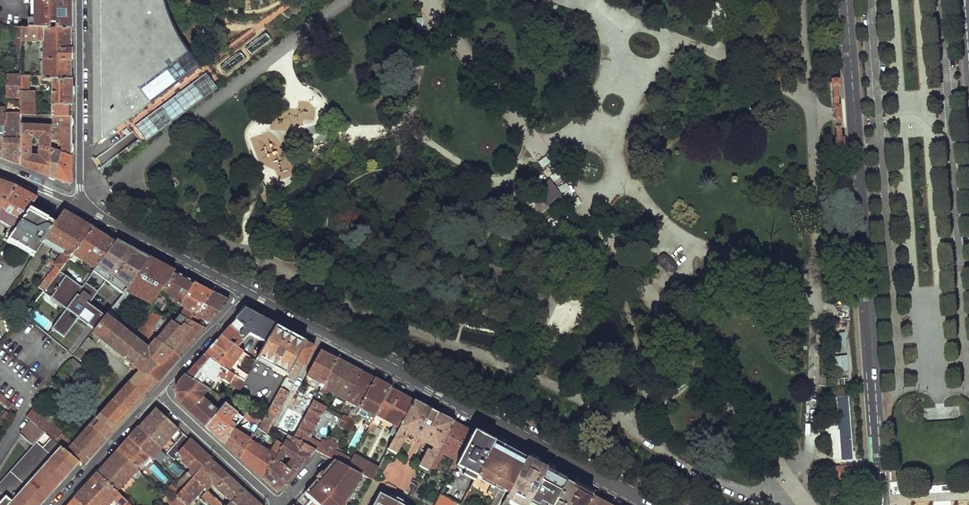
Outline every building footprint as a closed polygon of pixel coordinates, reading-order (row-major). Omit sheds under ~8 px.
[(33,28),(72,29),(71,19),(70,0),(33,0),(33,28)] [(91,147),(173,87),(197,69),(201,66),(181,41),(168,14),(164,0),(91,0),(91,147)] [(701,10),(709,27),(727,19),(719,1),(701,10)] [(72,29),(33,28),(21,28),(20,42),(42,42),(43,79),(51,79),(72,79),(72,55),(72,29)] [(267,32),(246,47),(252,56),(273,41),(267,32)] [(241,49),(218,68),(225,77),(248,57),(241,49)] [(210,79),(206,74),(203,76),(191,84),(172,99),(155,111),(135,126),(143,138),(146,141),(217,88),(210,79)] [(7,75),(5,97),(16,97),(20,97),(20,75),(7,75)] [(20,75),(20,97),(20,105),(20,113),(20,115),(35,115),(36,91),(29,91),(29,75),(20,75)] [(834,77),(831,77),(833,107),(833,114),(834,120),(836,146),(839,145),(842,145),(845,145),(843,114),(840,77),(837,77),(834,77)] [(72,79),(51,79),(51,104),(72,104),(72,93),(72,79)] [(72,104),(51,104),(51,114),(51,117),(72,116),(72,111),(72,104)] [(5,112),(1,158),(20,166),(20,126),(20,120),(20,115),(20,113),(5,112)] [(72,116),(51,117),(50,120),(50,127),(50,148),(62,153),(72,156),(72,137),(72,116)] [(20,126),(20,166),(50,177),(50,148),(50,127),(20,126)] [(94,159),(98,166),(135,139),(130,133),(94,159)] [(50,148),(50,177),(56,180),(62,153),(50,148)] [(946,148),(934,148),(935,165),(947,165),(946,148)] [(62,153),(56,180),(69,185),(71,185),(73,183),(72,171),(72,156),(62,153)] [(527,195),(539,213),(563,197),(551,179),(545,183),(527,195)] [(16,187),(3,182),(0,181),(0,212),(16,187)] [(0,212),(0,224),(0,223),(9,228),(3,237),(5,238),(3,241),(6,243),(8,241),(28,210),(36,198),(26,192),(16,187),(0,212)] [(28,210),(8,241),(35,256),(55,224),(48,220),(46,222),(40,218),(28,210)] [(55,224),(35,256),(21,275),(28,280),(38,265),(40,266),(51,250),(49,246),(51,243),(66,253),(64,256),(61,255),(54,264),(55,265),(39,287),(44,290),(56,274),(69,257),(90,228),(75,219),(62,212),(55,224)] [(90,228),(69,257),(74,261),(78,256),(94,267),(113,242),(99,234),(90,228)] [(113,242),(94,267),(92,269),(93,270),(78,290),(56,274),(44,290),(43,292),(66,308),(52,328),(64,337),(79,318),(94,329),(104,316),(105,315),(89,304),(106,280),(112,284),(115,280),(126,288),(149,258),(129,247),(115,240),(113,242)] [(677,264),(666,254),(663,252),(659,252),(657,255),(657,258),(659,260),(670,271),(673,271),(676,270),(677,267),(677,264)] [(126,288),(125,288),(149,306),(160,290),(175,272),(161,264),(149,258),(126,288)] [(175,272),(160,290),(169,296),(162,305),(164,306),(158,316),(170,326),(179,314),(175,311),(168,308),(170,304),(173,306),(175,303),(179,305),(194,282),(182,276),(175,272)] [(125,288),(126,288),(115,280),(112,284),(123,292),(125,288)] [(194,282),(179,305),(183,308),(179,314),(190,320),(212,291),(201,286),(194,282)] [(212,291),(190,320),(205,329),(229,303),(228,300),(219,295),(212,291)] [(256,324),(259,318),(244,310),(239,316),(256,324)] [(137,334),(108,311),(105,315),(104,316),(132,339),(137,334)] [(170,326),(158,316),(153,313),(137,334),(132,339),(146,350),(153,340),(156,343),(158,341),(170,326)] [(179,314),(170,326),(158,341),(179,357),(190,346),(205,329),(190,320),(179,314)] [(138,370),(73,444),(32,409),(31,410),(27,415),(26,416),(31,420),(80,462),(83,465),(179,357),(158,341),(156,343),(153,340),(146,350),(132,339),(104,316),(94,329),(91,333),(138,370)] [(239,316),(220,337),(237,348),(249,335),(264,344),(274,326),(260,319),(259,318),(256,324),(239,316)] [(255,361),(286,378),(305,343),(292,337),(274,326),(264,344),(255,361)] [(211,347),(203,356),(235,376),(243,382),(246,378),(234,370),(233,371),(229,369),(237,358),(252,367),(255,361),(237,348),(220,337),(211,347)] [(286,378),(280,389),(289,394),(313,348),(309,346),(305,343),(286,378)] [(320,351),(306,378),(321,386),(336,360),(328,355),(320,351)] [(235,376),(203,356),(194,366),(184,376),(208,390),(213,382),(204,377),(205,375),(207,376),(209,373),(212,375),(213,374),(231,384),(233,380),(235,376)] [(72,358),(63,369),(74,379),(82,367),(72,358)] [(336,360),(321,386),(317,394),(322,396),(325,389),(346,401),(361,373),(348,366),(336,360)] [(361,373),(346,401),(355,406),(353,411),(351,410),(348,416),(353,419),(355,416),(359,408),(374,380),(365,375),(361,373)] [(208,390),(184,376),(178,384),(179,385),(174,389),(176,399),(180,403),(179,405),(184,409),(205,428),(217,412),(202,398),(209,391),(208,390)] [(235,376),(233,380),(231,384),(230,386),(238,390),(243,382),(235,376)] [(374,380),(359,408),(370,414),(366,421),(364,425),(369,428),(390,388),(380,383),(374,380)] [(45,385),(28,407),(31,410),(32,409),(48,388),(45,385)] [(390,388),(369,428),(368,432),(372,434),(380,419),(393,426),(389,435),(393,438),(414,401),(401,394),(390,388)] [(289,394),(280,389),(271,406),(279,411),(289,394)] [(848,396),(836,397),(840,459),(852,458),(848,396)] [(327,405),(315,398),(313,401),(324,407),(325,407),(327,405)] [(319,439),(317,442),(307,438),(324,407),(313,401),(295,433),(292,439),(303,445),(315,451),(332,460),(336,451),(337,449),(334,443),(324,438),(323,441),(319,439)] [(414,401),(393,438),(387,450),(397,455),(407,437),(404,436),(403,438),(402,437),(405,432),(434,446),(431,452),(427,450),(418,467),(428,472),(430,467),(454,422),(434,411),(414,401)] [(241,418),(223,404),(217,412),(205,428),(213,435),(223,444),(232,430),(241,418)] [(27,406),(23,412),(27,415),(31,410),(28,407),(27,406)] [(279,411),(271,406),(264,418),(273,423),(279,411)] [(359,408),(355,416),(366,421),(370,414),(359,408)] [(145,419),(139,427),(160,447),(161,448),(178,429),(155,409),(145,419)] [(344,417),(339,426),(347,430),(352,421),(344,417)] [(273,423),(264,418),(257,430),(263,433),(267,435),(273,423)] [(80,462),(31,420),(20,432),(33,444),(0,480),(0,491),(4,495),(0,500),(0,504),(42,504),(80,462)] [(454,422),(430,467),(436,470),(444,455),(455,461),(445,479),(448,481),(456,467),(474,432),(460,425),(454,422)] [(295,433),(280,425),(277,431),(282,434),(288,437),(292,439),(295,433)] [(135,431),(129,438),(148,457),(153,461),(156,458),(153,455),(160,447),(139,427),(135,431)] [(232,430),(223,444),(232,452),(239,459),(250,441),(232,430)] [(474,432),(456,467),(465,472),(463,475),(474,481),(476,477),(494,443),(481,436),(474,432)] [(184,434),(167,453),(173,458),(177,453),(183,457),(180,460),(191,471),(188,474),(193,478),(210,459),(201,450),(184,434)] [(283,445),(262,480),(270,487),(277,493),(315,451),(303,445),(292,439),(288,437),(286,440),(283,445)] [(122,445),(117,450),(137,469),(148,457),(129,438),(122,445)] [(250,441),(239,459),(253,472),(262,480),(283,445),(278,442),(272,453),(250,441)] [(494,443),(476,477),(491,485),(487,494),(495,499),(500,489),(509,494),(526,460),(517,456),(507,450),(494,443)] [(96,473),(118,495),(129,504),(130,504),(134,499),(126,491),(124,493),(119,488),(131,476),(138,482),(144,476),(137,469),(117,450),(106,462),(96,473)] [(341,453),(336,451),(332,460),(333,460),(348,468),(353,459),(341,453)] [(377,468),(355,456),(354,457),(353,459),(348,468),(359,474),(370,480),(377,468)] [(193,478),(199,484),(207,476),(215,482),(212,485),(229,501),(226,504),(262,504),(246,490),(221,469),(210,459),(193,478)] [(333,460),(316,480),(312,484),(320,491),(311,500),(317,504),(342,504),(346,499),(359,474),(348,468),(333,460)] [(509,494),(507,498),(521,504),(528,504),(529,503),(546,471),(533,464),(526,460),(509,494)] [(386,480),(409,487),(413,472),(410,471),(408,477),(398,474),(401,464),(391,461),(386,480)] [(834,466),(836,498),(855,497),(854,477),(863,476),(862,465),(834,466)] [(529,503),(532,504),(554,504),(566,482),(554,476),(546,471),(529,503)] [(74,498),(81,504),(109,504),(113,500),(118,495),(96,473),(92,478),(84,487),(74,498)] [(188,474),(178,485),(183,490),(193,478),(188,474)] [(370,480),(359,474),(346,499),(356,504),(370,480)] [(183,490),(176,497),(180,500),(185,504),(188,504),(203,488),(199,484),(193,478),(183,490)] [(173,480),(167,487),(169,490),(166,493),(174,500),(176,497),(183,490),(178,485),(173,480)] [(554,504),(587,504),(592,496),(576,488),(566,482),(554,504)] [(320,491),(312,484),(304,493),(311,500),(320,491)] [(207,491),(202,497),(210,504),(222,504),(207,491)] [(390,499),(380,493),(374,504),(401,504),(390,499)] [(113,500),(119,504),(129,504),(118,495),(113,500)] [(416,495),(413,499),(423,504),(435,504),(416,495)] [(457,504),(441,495),(436,504),(457,504)] [(392,496),(390,499),(401,504),(408,504),(392,496)] [(587,504),(609,504),(601,501),(592,496),(587,504)] [(171,502),(169,504),(175,504),(180,500),(176,497),(174,500),(171,502)]
